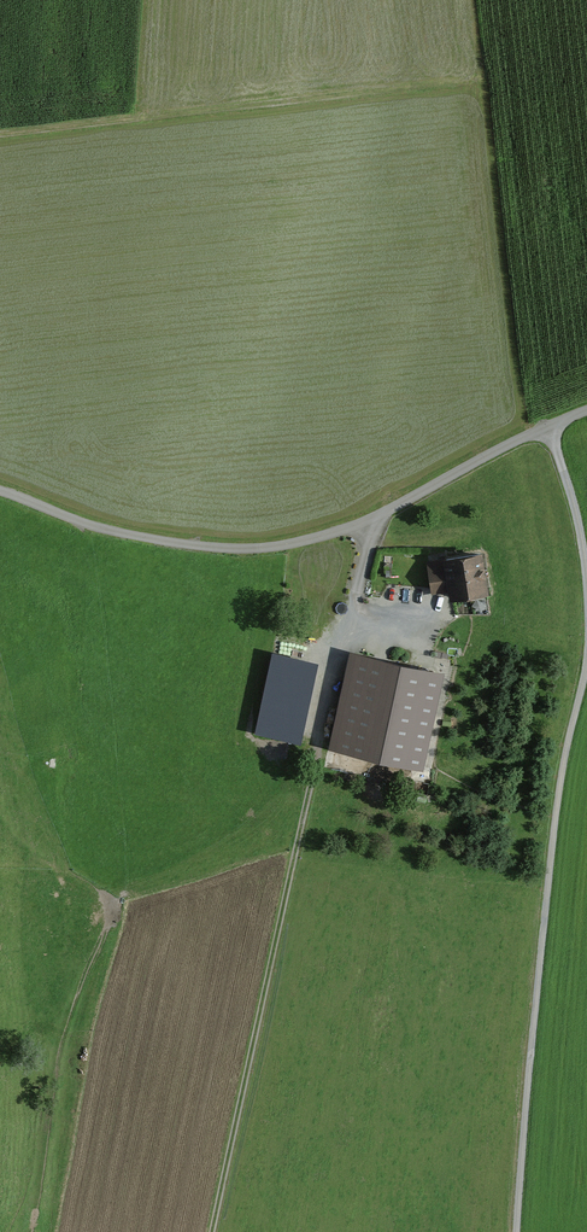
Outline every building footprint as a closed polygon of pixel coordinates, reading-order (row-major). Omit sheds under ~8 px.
[(452,598),(455,613),(489,613),(486,592),(491,591),(483,548),(424,559),(431,595),(447,592),(448,599),(452,598)] [(443,671),(350,650),(328,750),(421,771),(443,671)] [(316,660),(275,652),(258,729),(300,737),(316,660)]
